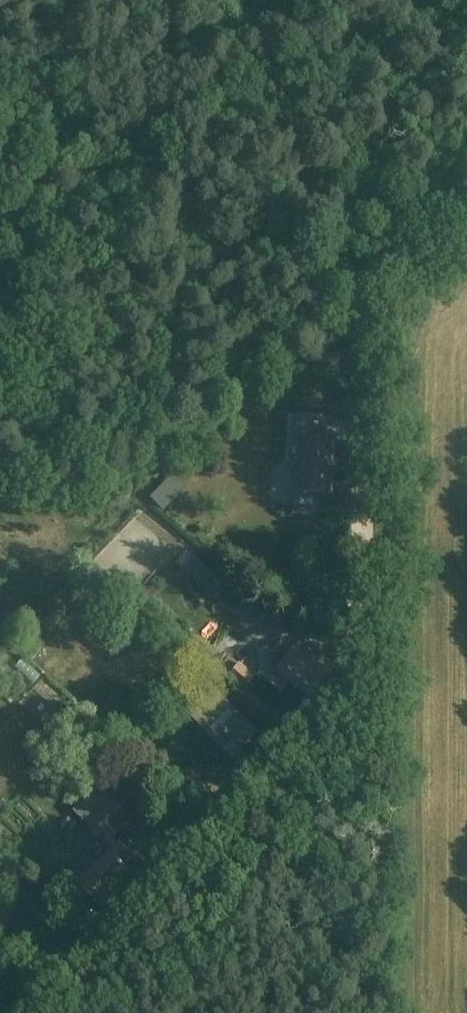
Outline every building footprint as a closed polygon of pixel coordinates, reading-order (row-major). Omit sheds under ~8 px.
[(333,443),(317,442),(318,418),(288,417),(287,443),(300,443),(298,494),(294,498),(293,513),(317,514),(318,495),(331,495),(333,443)] [(176,465),(151,481),(164,501),(189,486),(176,465)] [(310,696),(331,673),(326,669),(315,660),(303,649),(295,657),(283,646),(270,660),(310,696)] [(224,672),(233,680),(248,694),(258,682),(234,660),(224,672)] [(188,715),(218,746),(232,760),(258,734),(214,689),(188,715)] [(80,885),(87,893),(101,907),(132,877),(123,868),(133,859),(112,837),(132,819),(115,801),(89,826),(114,853),(80,885)]
